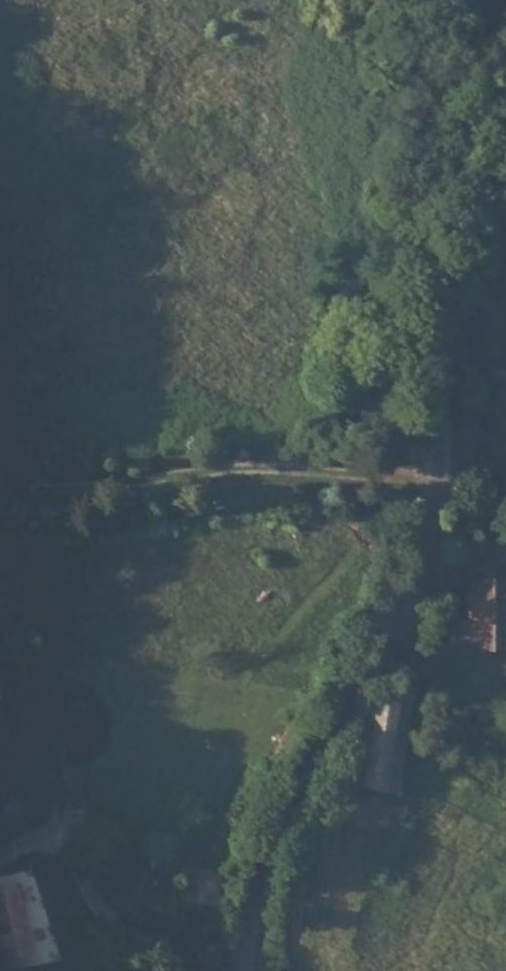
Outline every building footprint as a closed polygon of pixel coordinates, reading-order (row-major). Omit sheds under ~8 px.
[(452,647),(505,648),(505,574),(481,574),(481,618),(453,618),(452,647)] [(400,790),(416,689),(372,683),(352,782),(400,790)] [(9,884),(8,879),(0,881),(0,887),(9,884)] [(33,942),(16,882),(9,884),(0,887),(0,952),(33,942)]
